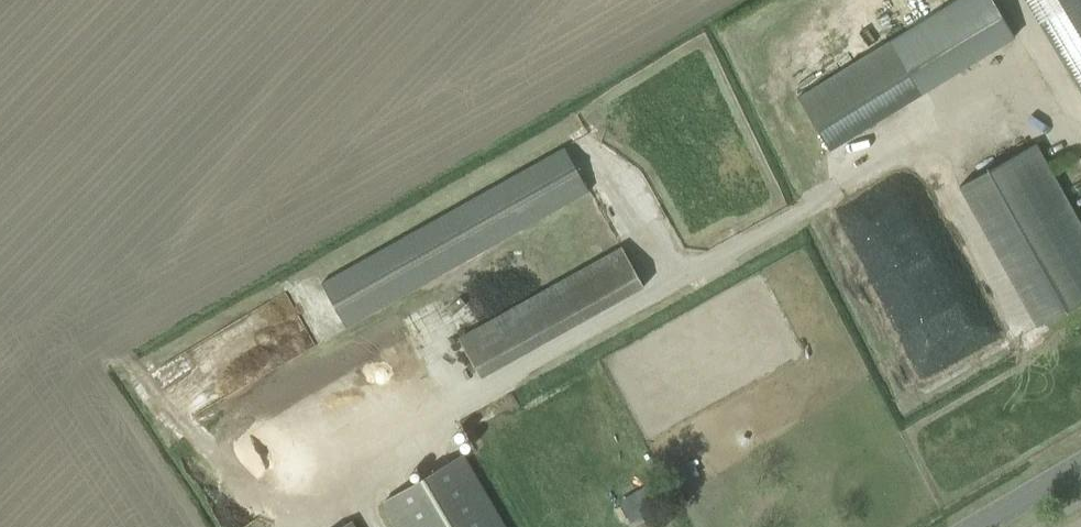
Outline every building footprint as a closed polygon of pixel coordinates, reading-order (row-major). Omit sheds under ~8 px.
[(1015,37),(992,0),(955,0),(797,97),(831,151),(1015,37)] [(869,46),(882,39),(864,0),(848,0),(869,46)] [(1080,94),(1080,0),(1025,0),(1080,94)] [(838,11),(822,19),(828,31),(795,48),(812,80),(861,54),(838,11)] [(1080,299),(1080,228),(1043,141),(959,177),(1023,324),(1080,299)] [(564,147),(322,283),(358,346),(600,211),(564,147)] [(471,371),(641,293),(622,251),(451,329),(471,371)] [(371,420),(421,399),(406,362),(356,383),(371,420)] [(461,455),(383,501),(398,526),(504,526),(461,455)] [(652,482),(619,501),(631,523),(664,503),(652,482)]
